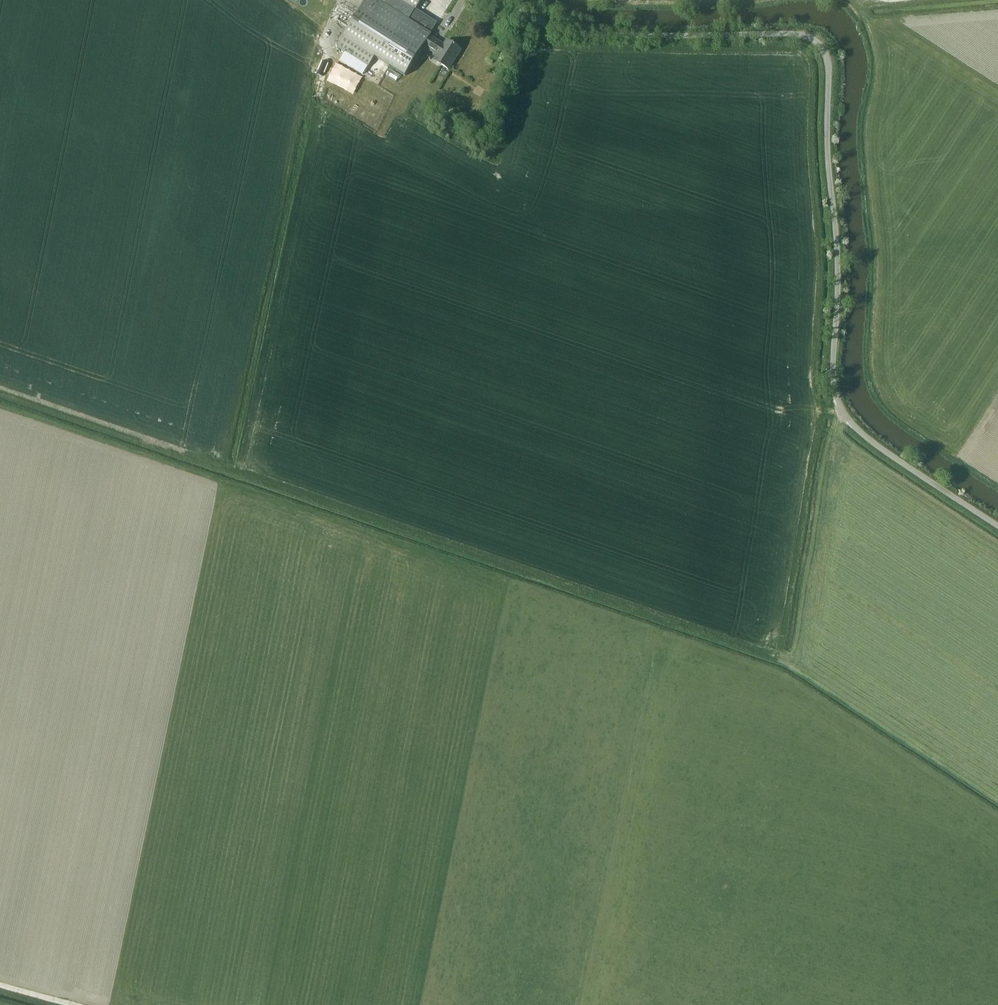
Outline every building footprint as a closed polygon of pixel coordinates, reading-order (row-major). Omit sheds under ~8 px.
[(375,56),(404,76),(424,46),(438,55),(434,60),(448,70),(462,50),(447,40),(444,44),(431,35),(432,34),(430,33),(437,23),(415,8),(415,9),(408,19),(380,0),(368,0),(337,46),(368,66),(375,56)] [(421,0),(380,0),(408,19),(415,9),(415,8),(421,0)]
